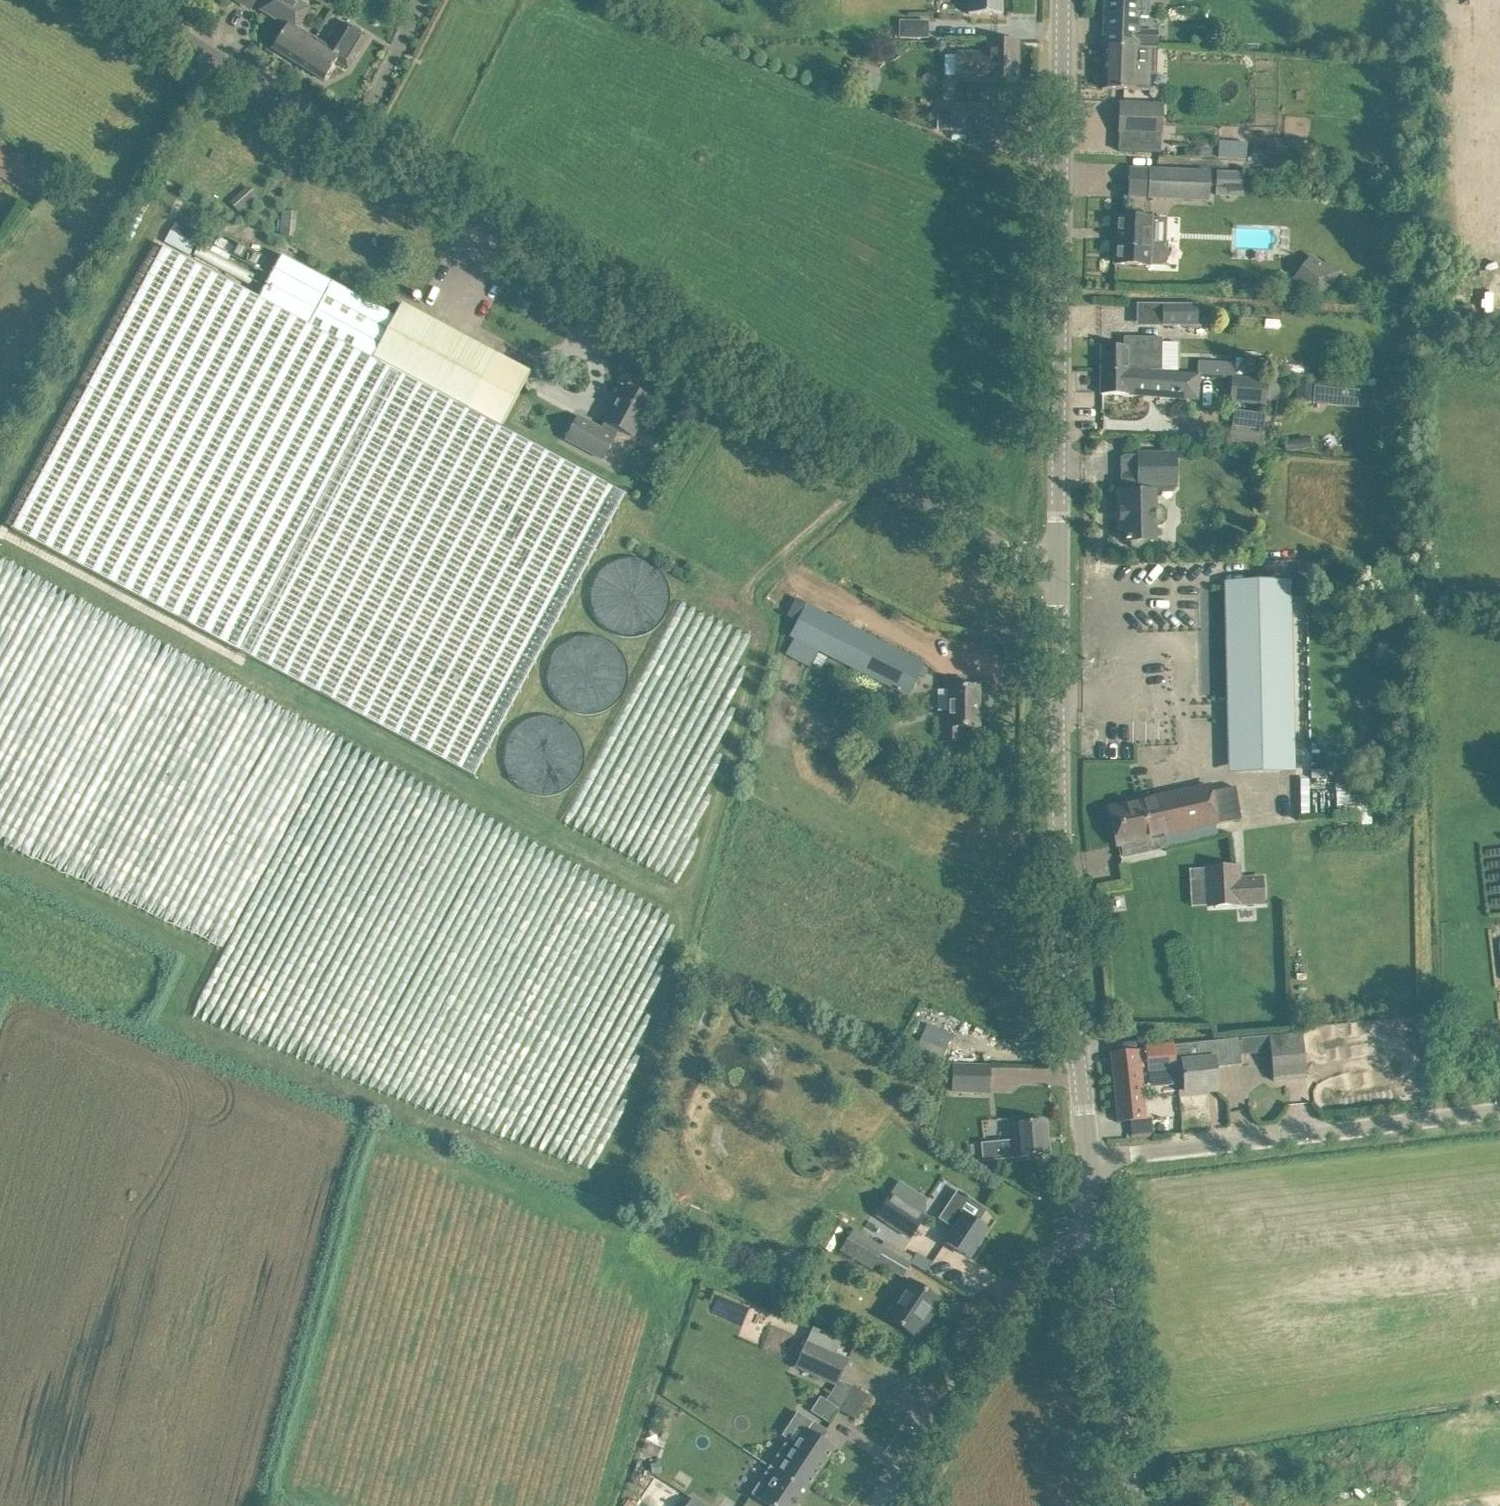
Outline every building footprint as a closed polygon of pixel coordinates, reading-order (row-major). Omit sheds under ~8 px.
[(314,38),(296,27),(308,8),(294,0),(268,0),(262,9),(287,25),(273,48),(298,64),(314,38)] [(969,14),(1002,14),(1002,0),(969,0),(969,14)] [(1138,46),(1138,43),(1156,44),(1156,31),(1138,31),(1139,16),(1148,17),(1149,0),(1105,0),(1104,45),(1138,47),(1138,46)] [(929,38),(929,21),(899,20),(899,38),(929,38)] [(314,38),(298,64),(324,80),(336,62),(347,69),(368,36),(350,25),(334,51),(314,38)] [(1018,79),(1018,72),(1019,43),(1019,42),(987,42),(987,54),(957,54),(957,78),(1018,79)] [(1104,45),(1102,88),(1148,90),(1150,47),(1138,46),(1138,47),(1104,45)] [(857,67),(851,80),(863,85),(869,72),(857,67)] [(989,104),(950,104),(950,131),(969,131),(969,144),(990,144),(989,104)] [(1161,138),(1162,107),(1119,105),(1117,136),(1117,150),(1160,153),(1161,138)] [(1248,160),(1249,140),(1222,139),(1221,159),(1248,160)] [(1203,146),(1202,156),(1219,158),(1220,148),(1203,146)] [(1149,197),(1208,199),(1209,171),(1150,169),(1149,197)] [(1216,172),(1215,190),(1235,191),(1243,191),(1244,173),(1223,172),(1216,172)] [(249,187),(231,203),(239,212),(257,196),(249,187)] [(282,211),(280,235),(292,236),(295,212),(282,211)] [(1152,217),(1120,216),(1119,240),(1115,240),(1114,264),(1150,265),(1150,264),(1162,265),(1166,263),(1168,260),(1168,251),(1166,248),(1163,246),(1151,246),(1152,217)] [(201,233),(200,232),(176,220),(171,231),(165,242),(189,255),(196,244),(201,233)] [(214,247),(223,251),(228,242),(219,238),(214,247)] [(231,255),(254,268),(261,255),(238,242),(231,255)] [(282,255),(259,297),(164,246),(12,529),(474,776),(625,493),(501,427),(531,372),(401,303),(395,315),(282,255)] [(1324,297),(1342,269),(1313,251),(1295,280),(1324,297)] [(1197,305),(1162,305),(1162,325),(1197,325),(1197,305)] [(1265,337),(1280,339),(1283,319),(1268,317),(1265,337)] [(1241,318),(1241,326),(1257,327),(1258,319),(1241,318)] [(1162,349),(1162,345),(1162,342),(1162,337),(1124,337),(1124,345),(1124,346),(1101,345),(1101,349),(1101,369),(1136,370),(1138,370),(1149,370),(1152,370),(1162,370),(1162,349)] [(1234,376),(1235,363),(1217,362),(1217,375),(1234,376)] [(1199,375),(1136,370),(1101,369),(1101,394),(1129,394),(1129,393),(1148,395),(1149,392),(1179,394),(1179,397),(1197,399),(1199,375)] [(1265,403),(1267,381),(1233,378),(1232,401),(1265,403)] [(1299,384),(1297,402),(1312,403),(1314,386),(1299,384)] [(1360,406),(1362,388),(1316,384),(1315,402),(1360,406)] [(624,385),(601,429),(578,416),(566,439),(603,459),(619,429),(633,437),(653,400),(624,385)] [(1231,426),(1229,446),(1262,450),(1265,430),(1231,426)] [(1175,454),(1139,454),(1139,485),(1175,485),(1175,454)] [(1154,507),(1154,492),(1119,492),(1120,540),(1126,540),(1130,540),(1154,539),(1154,524),(1161,524),(1165,519),(1165,511),(1160,506),(1154,507)] [(656,631),(657,561),(597,560),(596,630),(656,631)] [(1238,723),(1239,769),(1279,768),(1277,709),(1291,709),(1288,583),(1227,585),(1230,723),(1238,723)] [(810,666),(818,650),(908,696),(924,663),(806,604),(790,636),(793,637),(785,654),(810,666)] [(544,687),(601,714),(628,656),(571,629),(544,687)] [(965,679),(944,679),(944,688),(950,688),(950,726),(944,726),(944,741),(960,741),(960,727),(978,727),(978,686),(965,687),(965,679)] [(517,718),(509,784),(571,791),(579,725),(517,718)] [(1163,835),(1217,823),(1241,818),(1235,786),(1211,791),(1210,785),(1155,798),(1163,835)] [(1117,845),(1163,835),(1155,798),(1109,808),(1117,845)] [(1208,905),(1263,902),(1262,878),(1239,879),(1239,866),(1206,868),(1208,905)] [(1137,1031),(1138,1042),(1149,1041),(1148,1030),(1137,1031)] [(1273,1080),(1306,1077),(1302,1032),(1269,1036),(1273,1080)] [(1180,1045),(1182,1061),(1185,1090),(1217,1086),(1215,1067),(1242,1064),(1239,1038),(1180,1045)] [(940,1066),(946,1050),(920,1040),(914,1055),(940,1066)] [(1176,1068),(1176,1062),(1174,1042),(1145,1045),(1146,1049),(1112,1053),(1119,1121),(1144,1119),(1139,1068),(1147,1067),(1148,1071),(1176,1068)] [(951,1093),(990,1094),(990,1065),(953,1064),(952,1064),(951,1093)] [(984,1160),(1048,1154),(1045,1120),(1014,1123),(1016,1140),(982,1143),(984,1160)] [(987,1230),(977,1223),(986,1209),(969,1198),(970,1197),(966,1195),(965,1196),(957,1191),(939,1218),(955,1228),(946,1242),(969,1257),(987,1230)] [(876,1217),(911,1240),(926,1217),(891,1194),(876,1217)] [(843,1233),(832,1226),(819,1248),(830,1255),(843,1233)] [(873,1270),(878,1263),(892,1272),(902,1279),(910,1266),(881,1248),(853,1231),(840,1252),(872,1271),(873,1270)] [(911,1262),(912,1263),(924,1270),(925,1271),(930,1263),(915,1254),(913,1258),(911,1262)] [(937,1298),(910,1280),(886,1316),(916,1336),(926,1321),(922,1319),(937,1298)] [(837,1383),(847,1363),(848,1359),(837,1354),(808,1341),(806,1341),(795,1366),(837,1385),(837,1383)] [(853,1419),(869,1395),(854,1386),(852,1389),(839,1409),(853,1419)] [(810,1412),(828,1423),(838,1408),(827,1401),(820,1396),(810,1412)] [(808,1488),(835,1447),(820,1437),(825,1430),(828,1432),(828,1431),(812,1420),(810,1424),(794,1447),(787,1442),(789,1439),(788,1439),(785,1443),(751,1494),(770,1505),(796,1505),(808,1488)] [(687,1505),(705,1505),(692,1498),(687,1505)]
